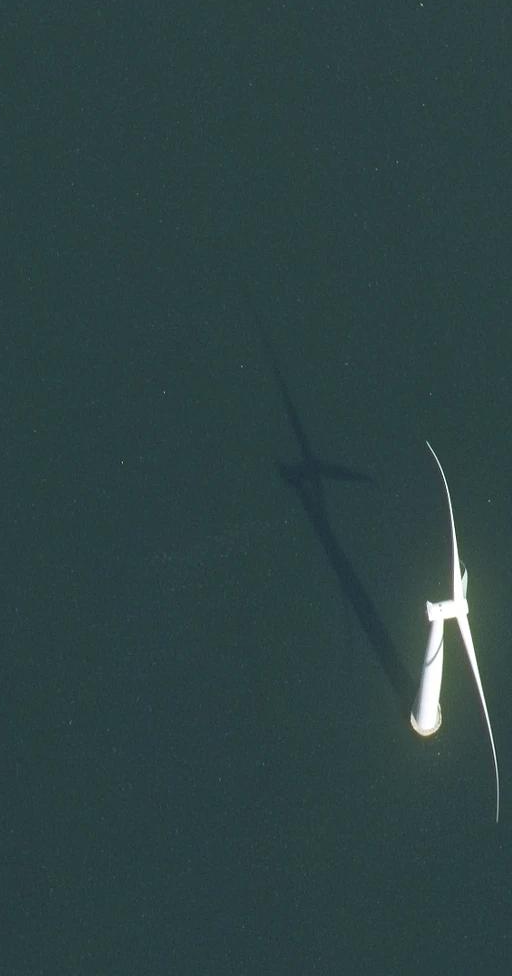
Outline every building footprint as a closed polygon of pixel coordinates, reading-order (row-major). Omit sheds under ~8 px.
[(413,724),(411,728),(412,733),(415,737),(420,739),(425,738),(429,736),(431,732),(431,727),(429,723),(426,720),(421,719),(416,720),(413,724)]
